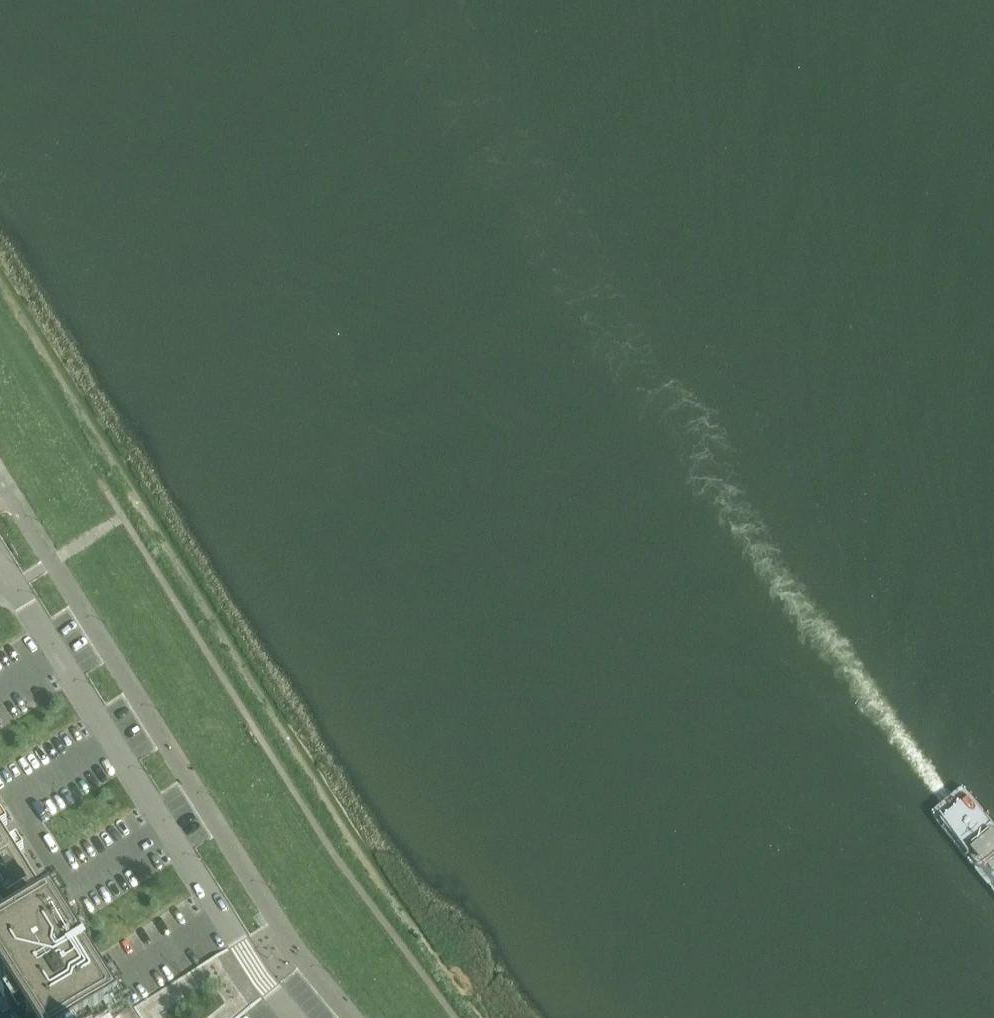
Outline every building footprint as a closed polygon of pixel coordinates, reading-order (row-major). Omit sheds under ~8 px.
[(15,1017),(117,1017),(52,915),(51,916),(37,893),(38,892),(35,889),(31,891),(17,869),(21,866),(18,863),(15,865),(0,842),(4,840),(2,836),(0,837),(0,995),(15,1017)]
